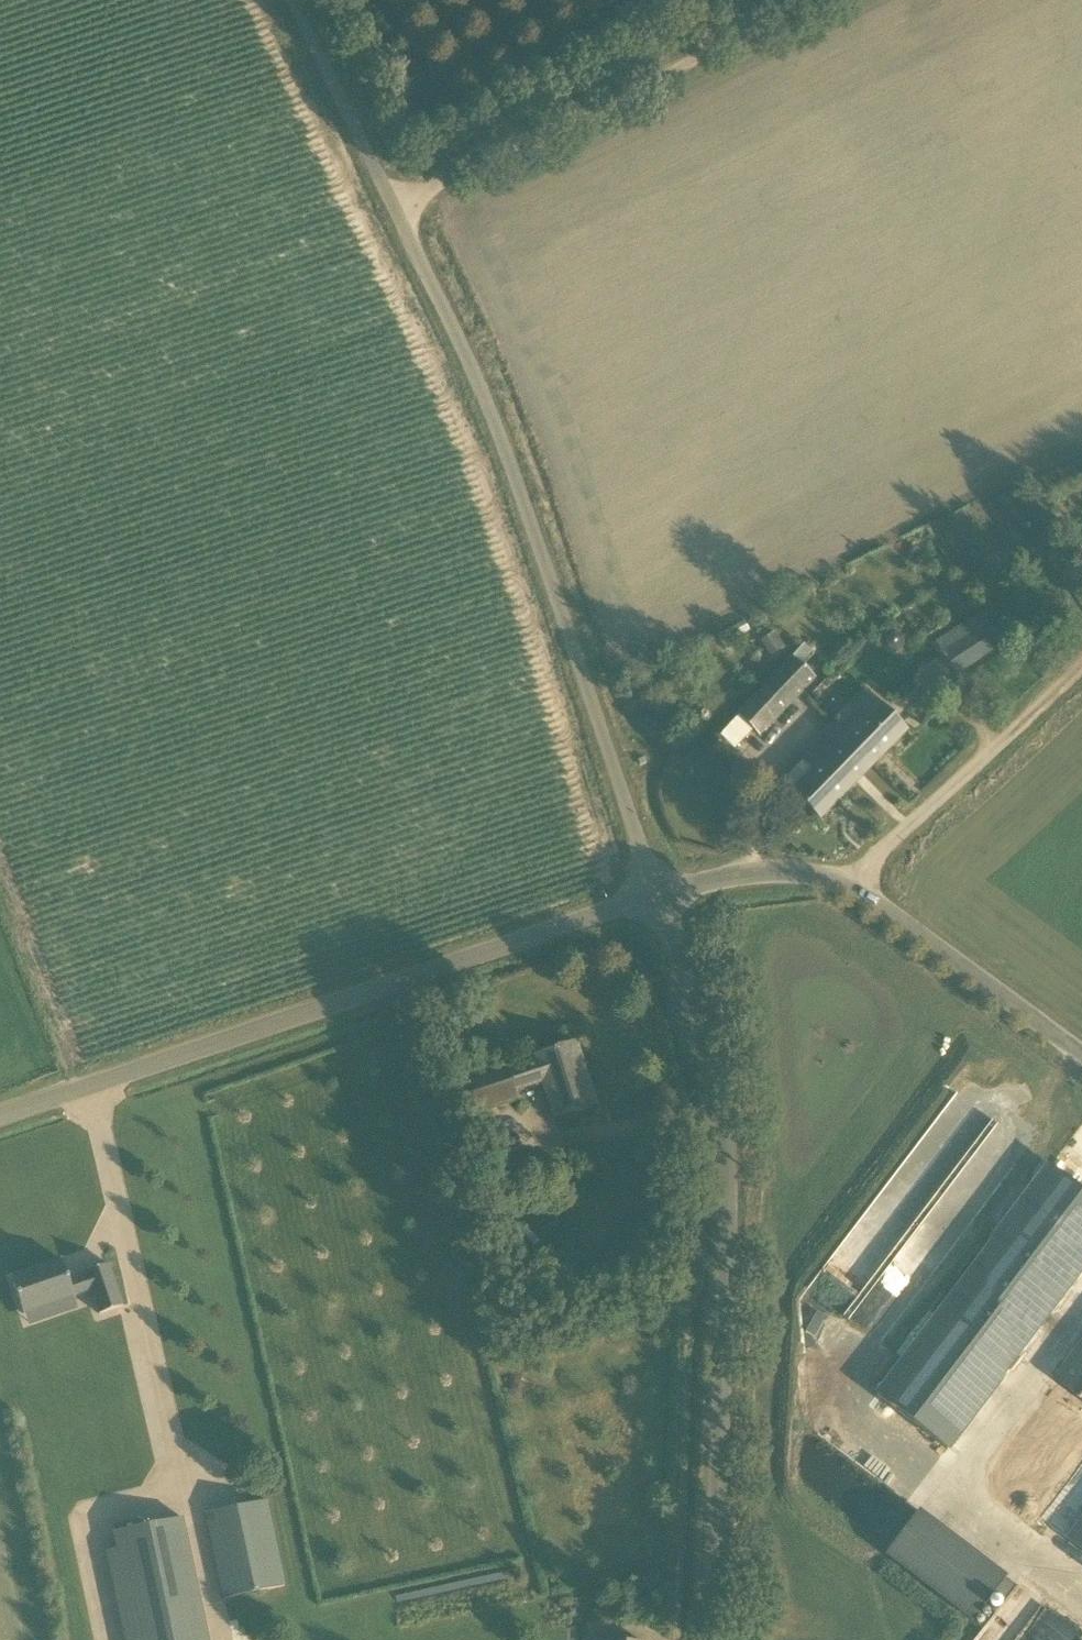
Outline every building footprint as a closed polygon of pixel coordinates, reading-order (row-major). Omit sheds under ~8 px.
[(1003,642),(990,622),(944,651),(946,654),(958,672),(1003,642)] [(773,632),(760,641),(771,659),(785,651),(773,632)] [(761,738),(817,679),(804,667),(793,656),(737,716),(761,738)] [(871,767),(907,731),(864,689),(848,706),(858,715),(841,733),(871,767)] [(820,819),(871,767),(841,733),(830,723),(798,757),(801,760),(812,770),(792,791),(820,819)] [(585,1074),(575,1043),(535,1056),(537,1061),(509,1070),(506,1063),(454,1080),(466,1117),(518,1100),(515,1089),(542,1081),(555,1119),(591,1108),(581,1075),(585,1074)] [(1081,1272),(1081,1188),(1052,1165),(877,1395),(947,1449),(1081,1272)] [(31,1265),(22,1238),(43,1232),(32,1195),(0,1205),(0,1247),(7,1272),(31,1265)] [(68,1286),(61,1265),(10,1282),(23,1319),(73,1301),(91,1295),(99,1318),(122,1310),(108,1269),(84,1277),(86,1280),(68,1286)] [(1055,1380),(1081,1399),(1081,1344),(1055,1380)] [(1036,1514),(1067,1538),(1081,1549),(1081,1453),(1036,1514)] [(962,1480),(933,1518),(1009,1576),(1006,1580),(1014,1586),(1046,1544),(962,1480)] [(223,1599),(286,1586),(268,1501),(205,1514),(223,1599)] [(966,1622),(999,1575),(905,1508),(872,1554),(966,1622)] [(184,1518),(112,1533),(135,1637),(135,1639),(210,1639),(184,1518)]
